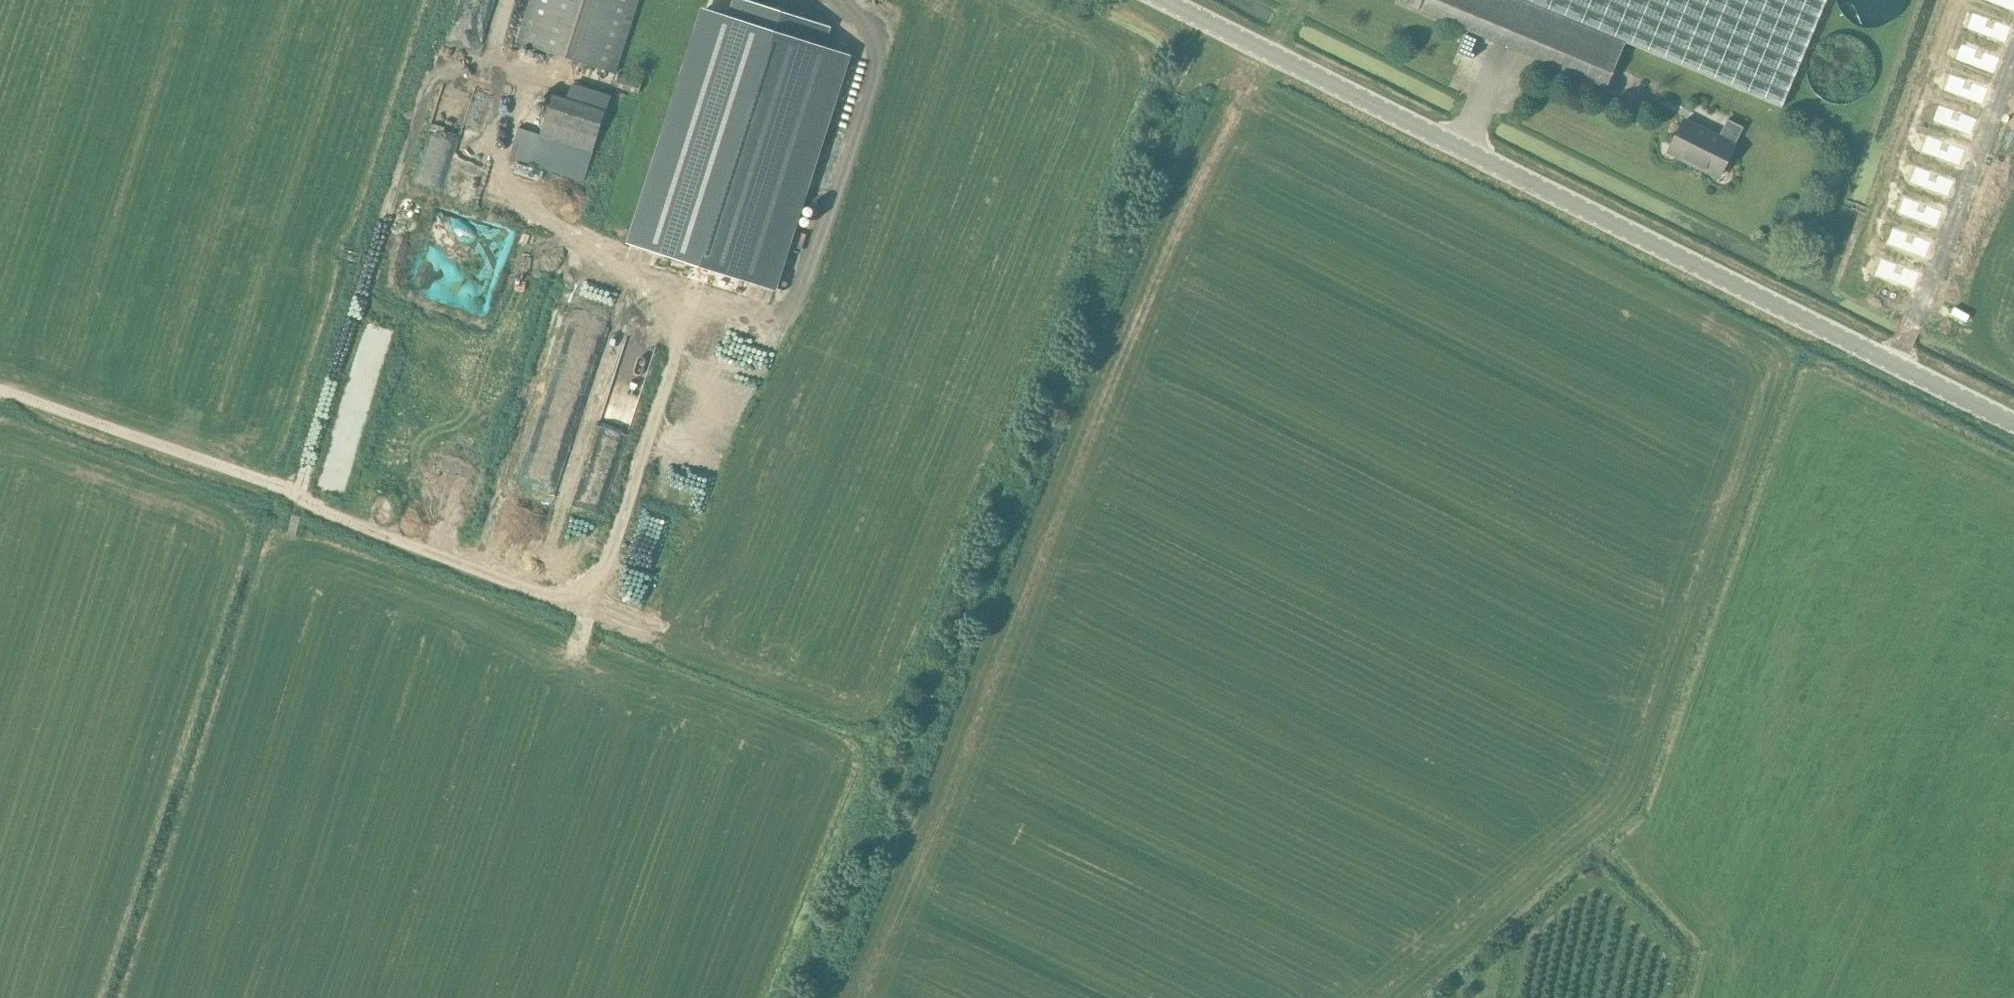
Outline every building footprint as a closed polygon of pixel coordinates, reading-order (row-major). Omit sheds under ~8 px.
[(617,74),(640,0),(530,0),(516,43),(617,74)] [(746,0),(734,0),(729,16),(705,9),(631,239),(774,285),(848,54),(824,47),(830,27),(746,0)] [(1419,11),(1423,0),(1400,0),(1399,3),(1419,11)] [(1825,0),(1462,0),(1612,61),(1631,13),(1792,80),(1825,0)] [(1840,3),(1843,11),(1847,15),(1850,18),(1857,22),(1863,25),(1872,26),(1877,26),(1886,24),(1892,21),(1897,17),(1902,11),(1906,5),(1907,0),(1839,0),(1840,3)] [(1974,7),(2010,20),(2013,11),(2013,9),(1989,0),(1976,0),(1974,7)] [(1967,26),(1962,37),(1999,50),(2003,39),(1967,26)] [(1879,67),(1879,66),(1879,61),(1877,54),(1874,48),(1869,42),(1864,37),(1858,34),(1852,32),(1846,31),(1838,31),(1832,33),(1827,35),(1821,40),(1816,44),(1812,51),(1809,59),(1808,66),(1809,73),(1811,80),(1814,86),(1818,91),(1823,96),(1828,98),(1836,101),(1843,102),(1850,101),(1856,100),(1863,97),(1869,92),(1873,86),(1876,81),(1878,75),(1879,67)] [(1955,55),(1950,67),(1987,81),(1992,69),(1955,55)] [(1943,86),(1938,97),(1976,111),(1980,100),(1943,86)] [(509,157),(584,181),(607,111),(553,94),(540,134),(519,128),(509,157)] [(1932,116),(1927,127),(1964,141),(1969,129),(1932,116)] [(1669,152),(1719,177),(1735,145),(1744,127),(1727,119),(1718,136),(1685,120),(1669,152)] [(1995,181),(2013,188),(2013,138),(2012,137),(1995,181)] [(1920,146),(1916,157),(1953,170),(1957,159),(1920,146)] [(1908,175),(1904,187),(1940,200),(1944,189),(1908,175)] [(1897,206),(1893,217),(1929,231),(1934,219),(1897,206)] [(1885,235),(1881,247),(1918,260),(1922,249),(1885,235)] [(1873,265),(1870,276),(1906,290),(1910,279),(1873,265)]
